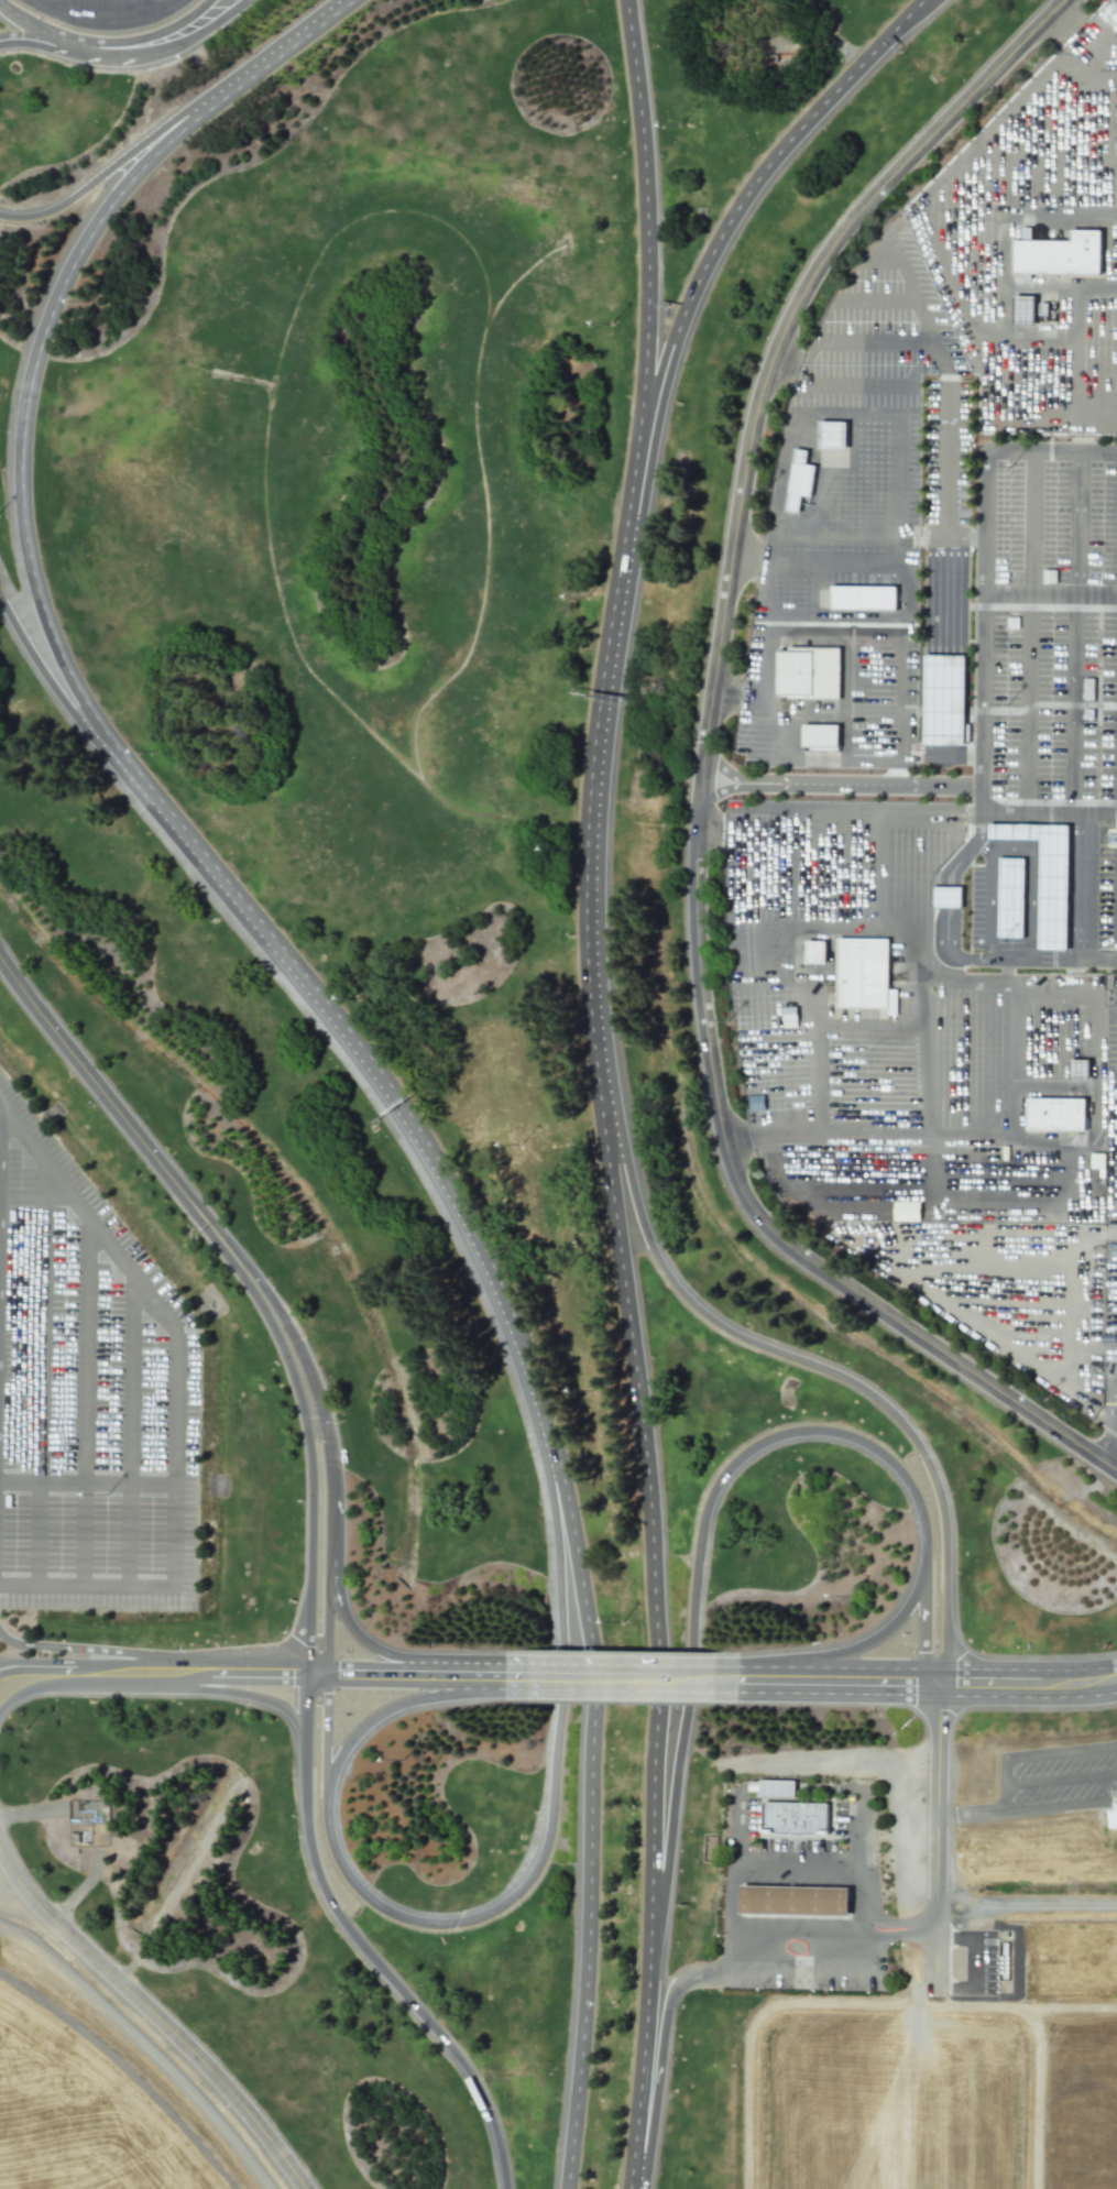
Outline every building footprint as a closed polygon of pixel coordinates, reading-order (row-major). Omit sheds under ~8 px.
[(1100,230),(1070,230),(1070,240),(1014,240),(1014,272),(1100,273),(1100,230)] [(1033,295),(1012,296),(1014,325),(1034,325),(1033,295)] [(845,448),(846,422),(819,422),(818,448),(845,448)] [(814,464),(804,463),(807,450),(792,448),(785,511),(798,513),(800,495),(810,496),(814,464)] [(839,590),(902,591),(902,619),(839,619),(839,590)] [(785,654),(848,654),(847,703),(785,704),(785,654)] [(965,656),(924,655),(922,745),(964,746),(965,656)] [(809,722),(845,722),(844,767),(808,767),(809,722)] [(1067,824),(987,823),(987,838),(1039,839),(1037,950),(1066,950),(1067,824)] [(997,938),(1022,938),(1023,858),(998,858),(997,938)] [(962,908),(962,887),(954,887),(942,887),(931,887),(931,908),(941,908),(953,908),(962,908)] [(824,963),(825,940),(806,940),(804,963),(824,963)] [(845,943),(895,944),(895,1016),(843,1017),(845,943)] [(1069,1060),(1089,1060),(1088,1080),(1069,1079),(1069,1060)] [(763,1109),(762,1095),(745,1095),(745,1110),(763,1109)] [(1084,1130),(1085,1098),(1027,1097),(1026,1129),(1084,1130)] [(918,1221),(919,1201),(892,1201),(892,1221),(918,1221)] [(760,1782),(760,1799),(795,1799),(795,1783),(760,1782)] [(764,1804),(829,1805),(829,1835),(763,1835),(764,1804)] [(1116,1827),(1116,1810),(1107,1812),(1108,1828),(1116,1827)] [(740,1883),(851,1886),(850,1922),(740,1919),(740,1883)]
